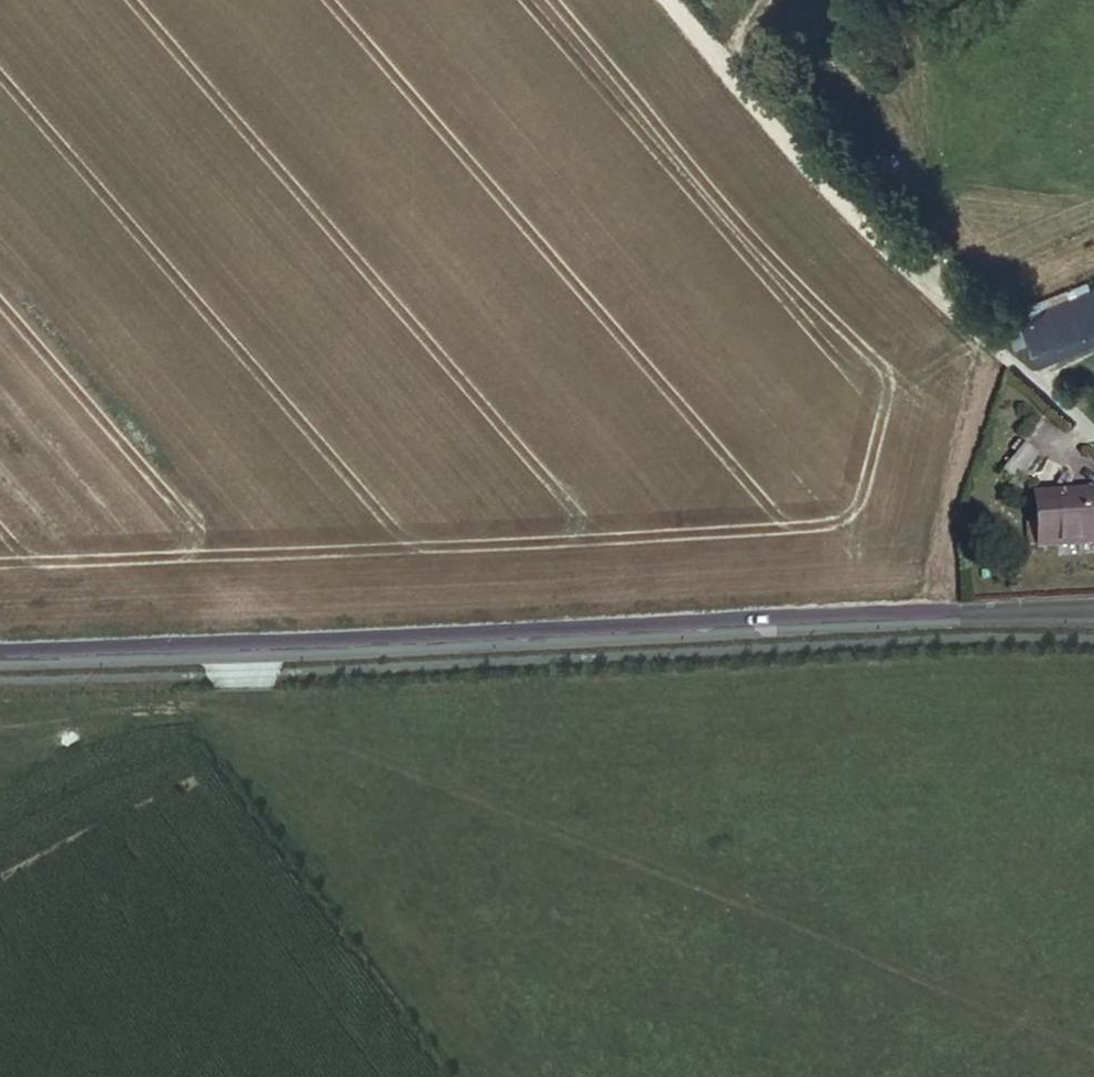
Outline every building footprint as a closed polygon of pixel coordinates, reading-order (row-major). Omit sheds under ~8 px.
[(1025,348),(1029,364),(1093,339),(1093,298),(1018,327),(1025,348)] [(1000,334),(1007,356),(1025,348),(1018,327),(1000,334)] [(993,466),(995,469),(1017,443),(1015,441),(993,466)] [(1017,443),(995,469),(1011,485),(1034,458),(1017,443)] [(1034,518),(1035,540),(1035,546),(1056,546),(1055,539),(1093,538),(1093,488),(1034,490),(1034,518)] [(1035,540),(1034,518),(1025,519),(1025,541),(1035,540)]
